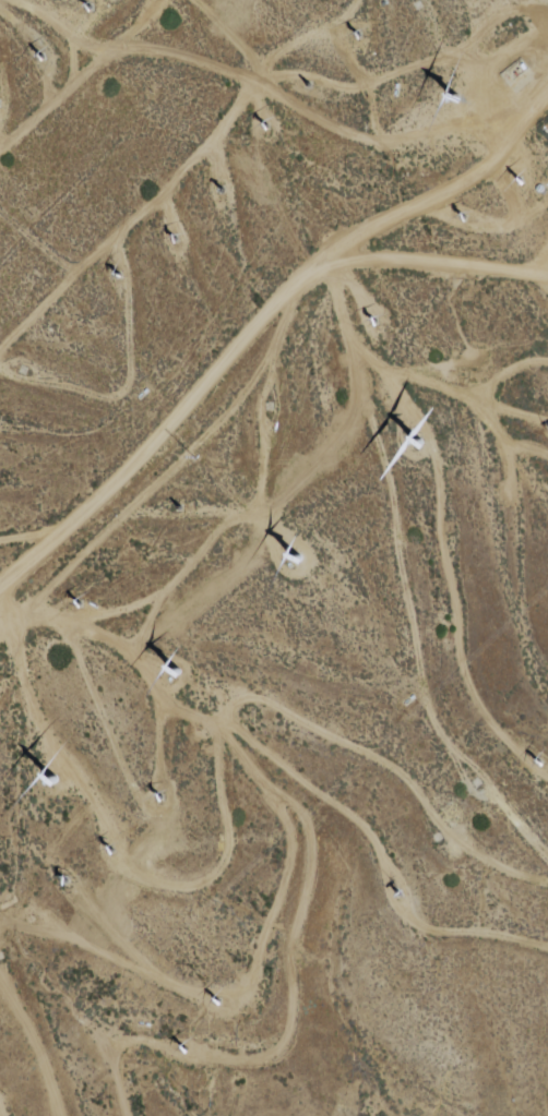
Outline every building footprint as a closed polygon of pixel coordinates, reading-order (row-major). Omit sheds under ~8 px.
[(514,82),(527,70),(519,61),(506,73),(514,82)]
